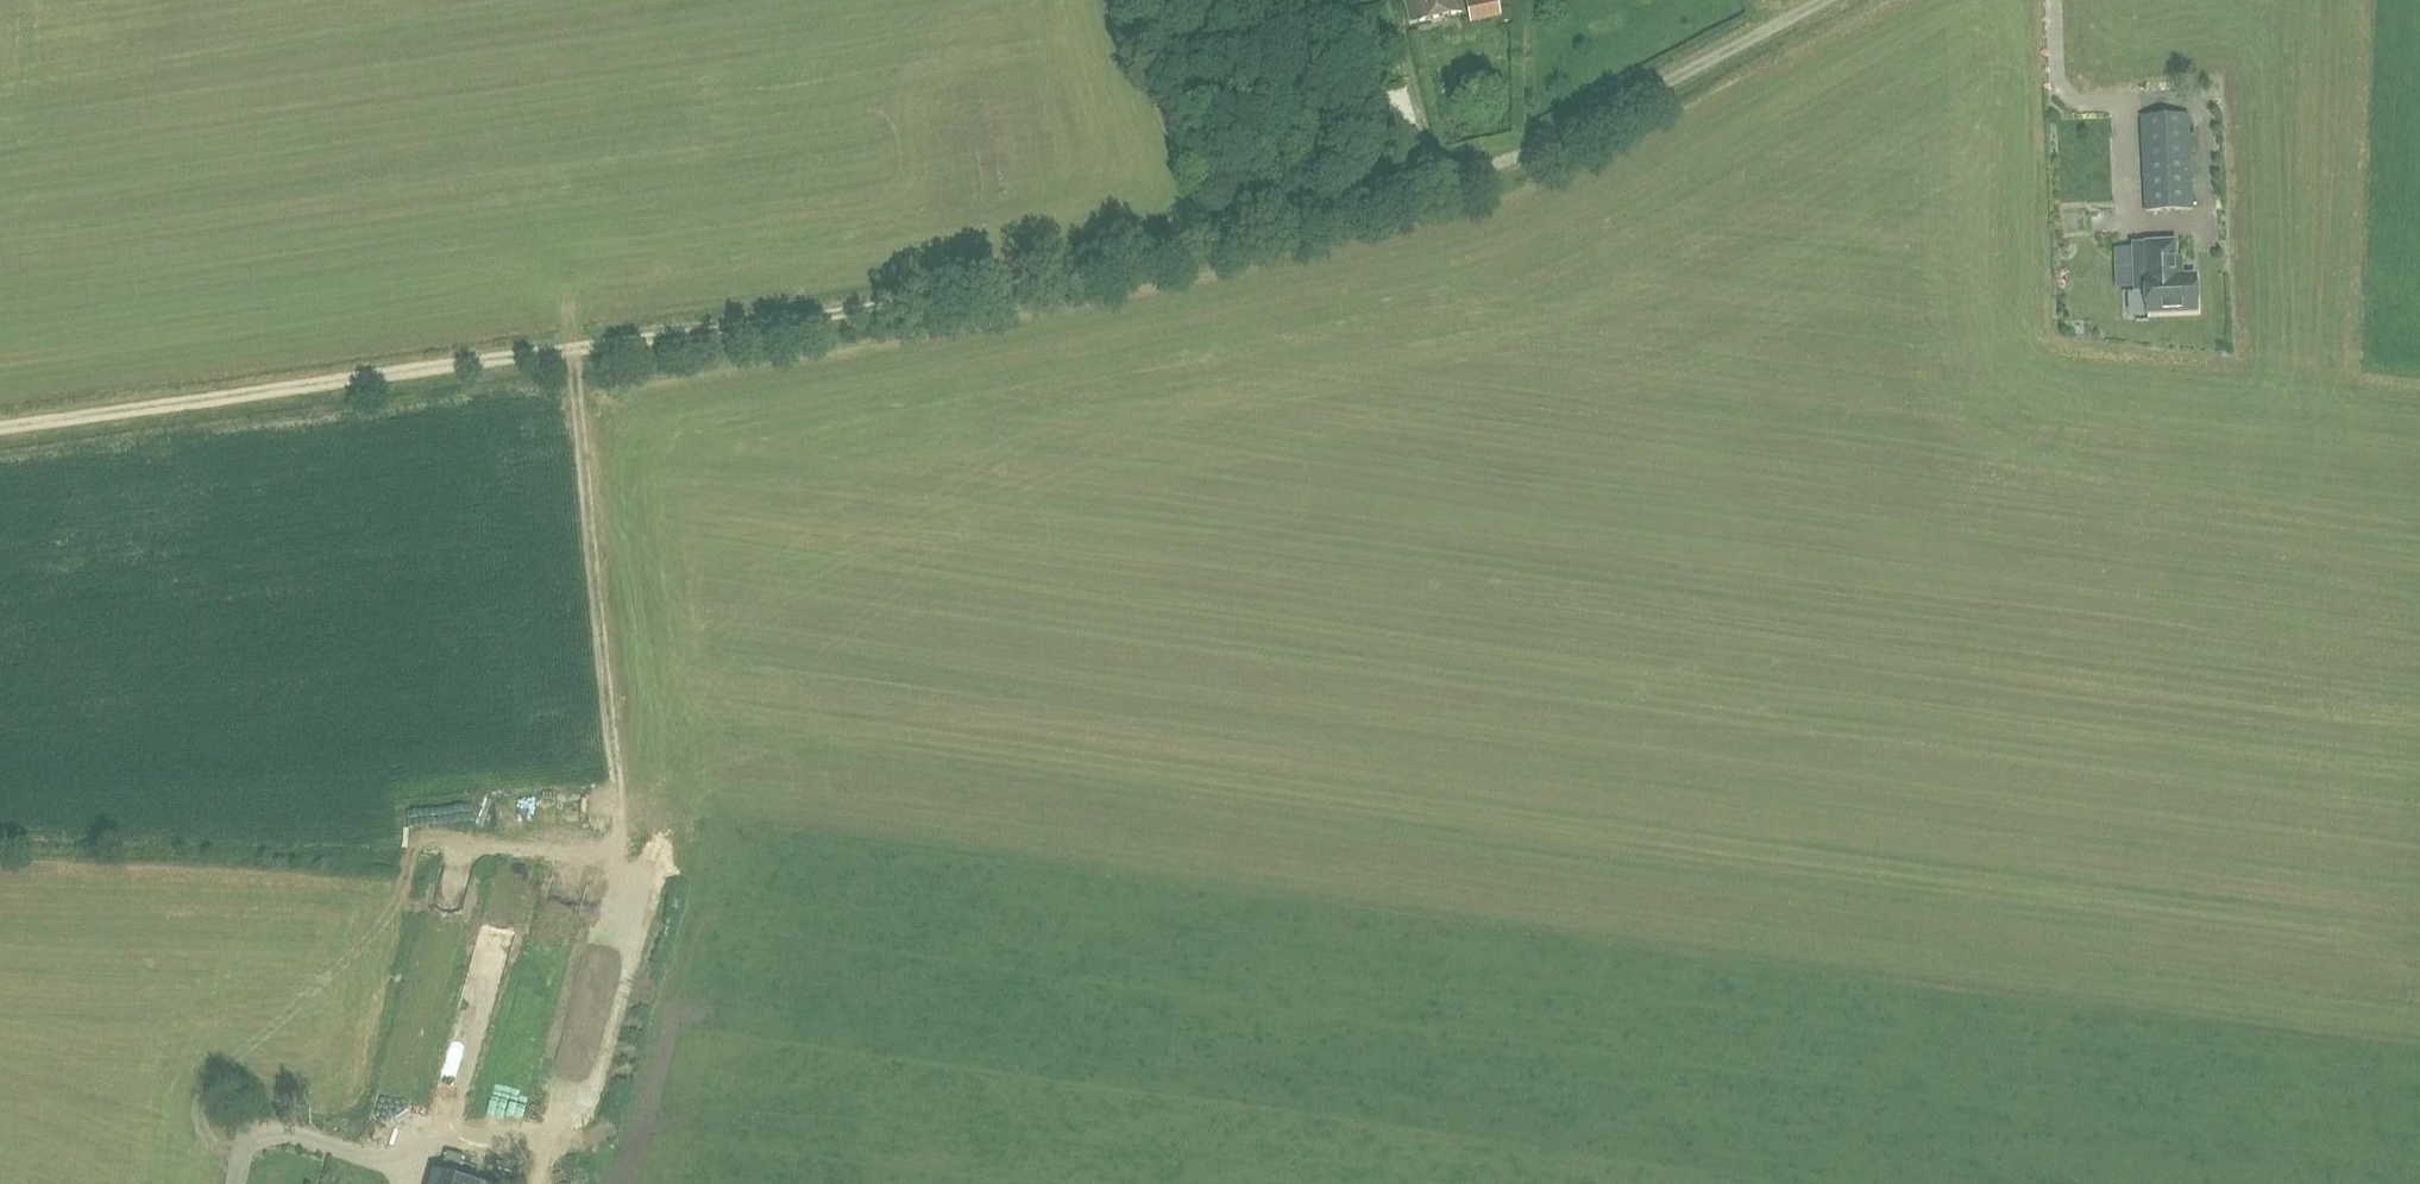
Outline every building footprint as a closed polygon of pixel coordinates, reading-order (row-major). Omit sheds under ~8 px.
[(1457,3),(1457,0),(1409,0),(1412,16),(1458,7),(1457,3)] [(1501,15),(1498,0),(1473,0),(1467,1),(1471,21),(1501,15)] [(2141,116),(2146,212),(2193,209),(2189,114),(2141,116)] [(2175,241),(2132,243),(2134,291),(2146,291),(2147,313),(2197,311),(2195,275),(2183,275),(2182,258),(2176,258),(2175,241)] [(440,1183),(491,1183),(444,1171),(440,1183)]
